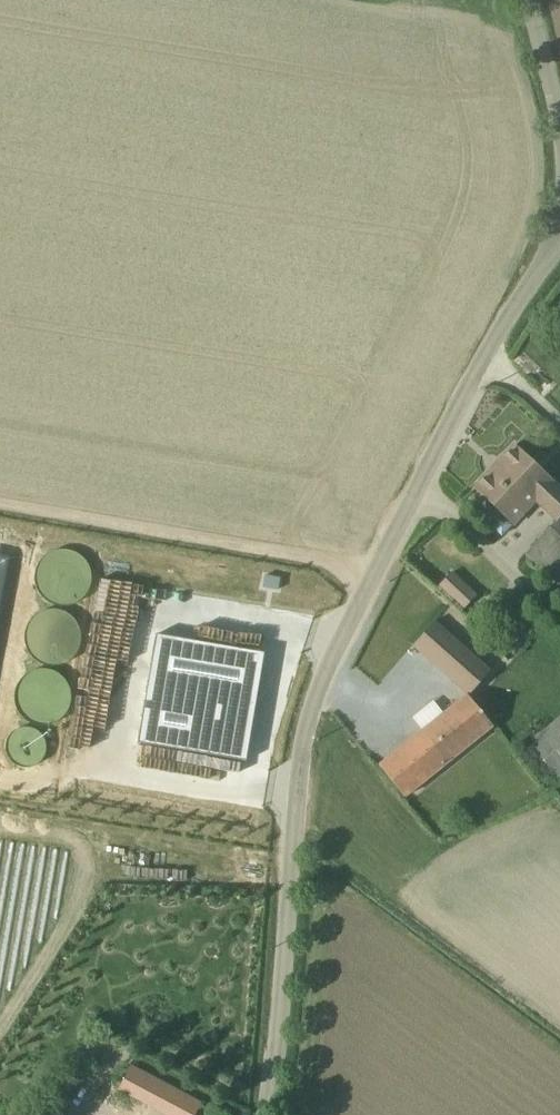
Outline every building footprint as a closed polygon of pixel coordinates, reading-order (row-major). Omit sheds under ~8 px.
[(554,523),(559,516),(559,491),(512,447),(472,489),(485,501),(473,513),(500,538),(510,527),(512,528),(534,504),(554,523)] [(554,523),(523,555),(559,590),(559,516),(554,523)] [(278,579),(262,577),(261,589),(277,591),(278,579)] [(489,673),(433,623),(410,648),(464,695),(441,714),(431,702),(409,719),(419,731),(376,766),(402,799),(405,799),(493,729),(467,698),(489,673)] [(262,655),(155,637),(136,743),(243,762),(262,655)] [(556,781),(559,778),(559,717),(526,744),(556,781)] [(130,1066),(117,1091),(161,1114),(193,1114),(199,1104),(130,1066)]
